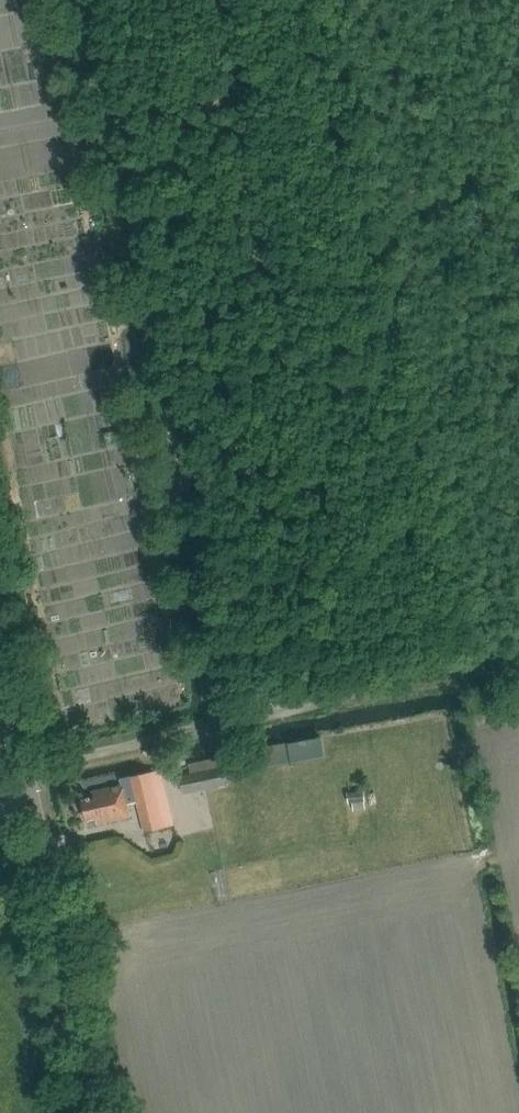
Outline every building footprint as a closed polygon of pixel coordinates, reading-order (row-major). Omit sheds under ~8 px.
[(222,766),(179,775),(183,793),(226,783),(222,766)] [(175,825),(162,769),(121,777),(123,784),(93,791),(94,797),(82,799),(87,819),(97,817),(98,823),(131,816),(128,804),(138,801),(146,832),(175,825)] [(364,791),(347,793),(348,803),(365,801),(364,791)]
